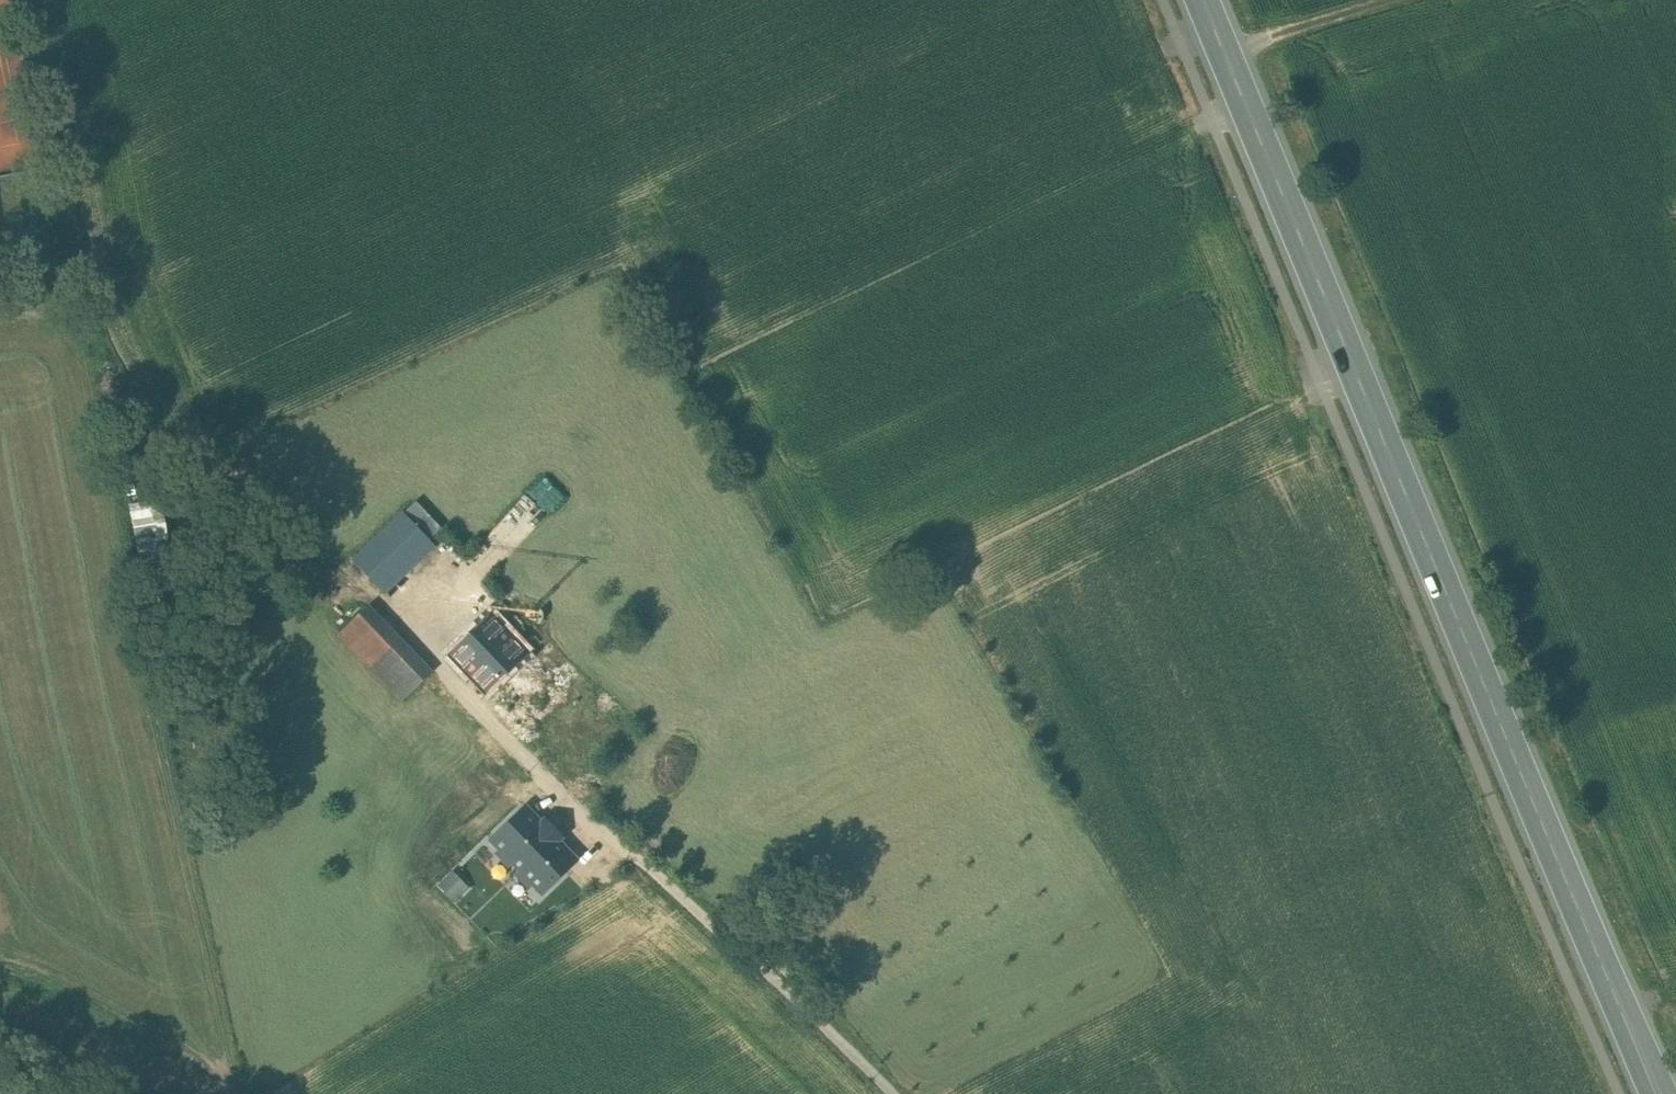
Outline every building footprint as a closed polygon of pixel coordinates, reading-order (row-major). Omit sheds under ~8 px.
[(403,512),(353,560),(384,594),(435,546),(403,512)] [(432,672),(368,606),(340,633),(404,699),(432,672)] [(492,614),(451,651),(515,720),(555,683),(492,614)] [(539,890),(577,854),(526,802),(490,837),(498,845),(494,849),(508,864),(511,861),(517,868),(514,871),(528,886),(531,883),(539,890)]
